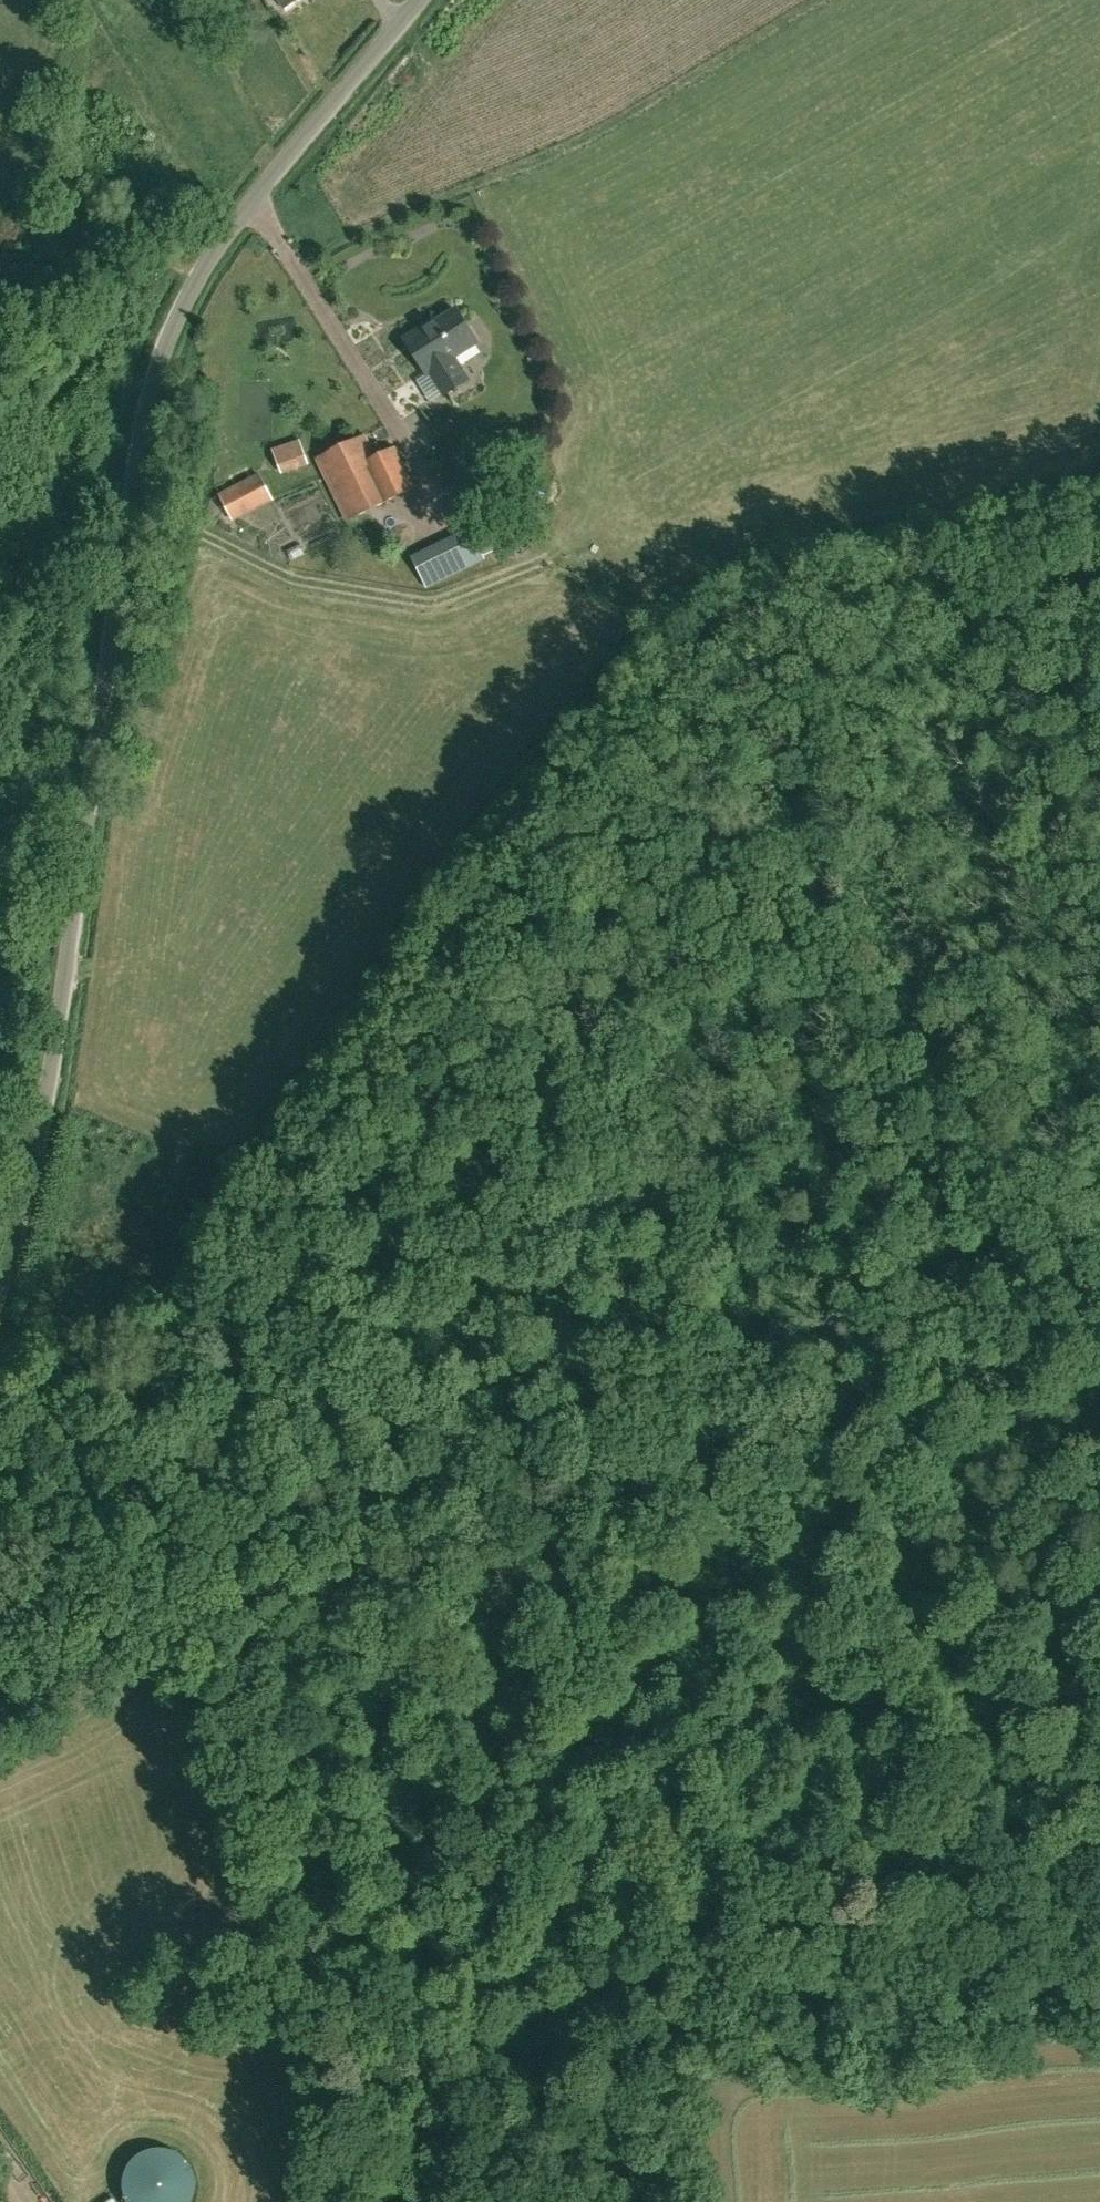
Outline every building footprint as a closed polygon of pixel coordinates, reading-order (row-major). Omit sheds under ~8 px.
[(285,10),(302,0),(279,0),(285,10)] [(430,372),(444,395),(467,380),(453,357),(476,343),(456,309),(425,328),(424,326),(404,338),(427,374),(430,372)] [(366,436),(318,460),(348,520),(413,488),(394,448),(376,457),(366,436)] [(281,474),(308,465),(301,449),(275,458),(281,474)] [(271,499),(263,482),(259,475),(219,495),(232,519),(271,499)] [(482,523),(468,530),(413,557),(427,587),(497,552),(482,523)] [(120,2181),(120,2187),(121,2192),(122,2197),(124,2201),(125,2201),(188,2201),(189,2201),(191,2196),(192,2192),(193,2188),(193,2184),(193,2180),(192,2176),(191,2171),(189,2167),(187,2163),(184,2159),(180,2156),(176,2153),(171,2150),(166,2149),(161,2148),(156,2147),(152,2148),(147,2149),(143,2150),(139,2152),(136,2154),(133,2156),(130,2159),(127,2163),(124,2167),(122,2171),(121,2176),(120,2181)]
